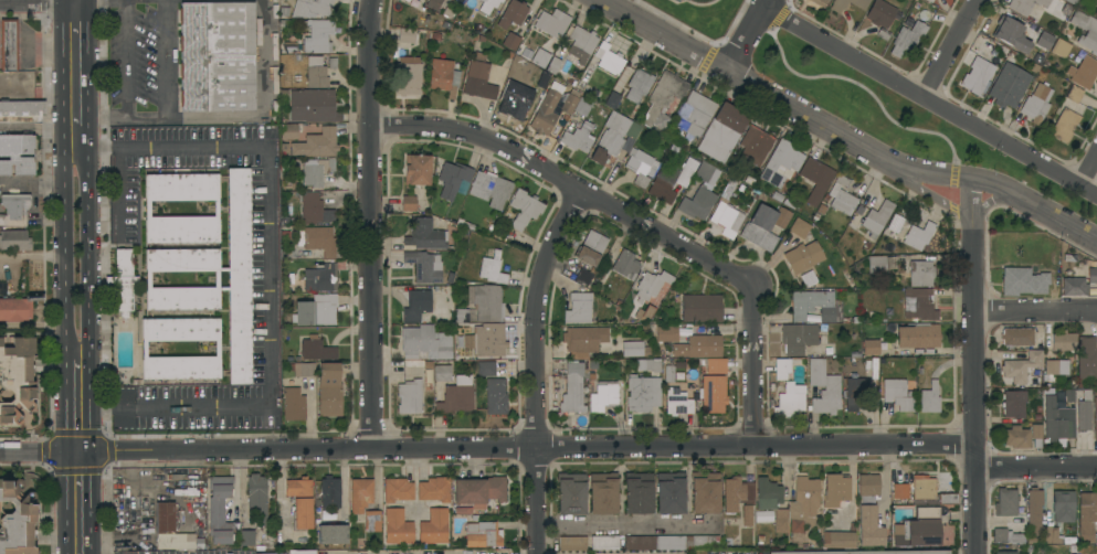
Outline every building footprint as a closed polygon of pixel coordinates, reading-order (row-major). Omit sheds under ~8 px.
[(295,2),(296,0),(333,0),(330,8),(329,7),(327,17),(316,13),(314,19),(303,18),(298,17),(299,15),(298,15),(302,4),(295,2)] [(424,6),(427,0),(442,0),(436,12),(424,6)] [(483,1),(481,0),(503,0),(502,3),(499,1),(495,9),(492,7),(487,15),(478,10),(483,1)] [(496,25),(509,0),(514,0),(520,3),(521,2),(526,4),(525,7),(528,9),(518,26),(509,21),(505,31),(496,25)] [(829,9),(834,0),(870,0),(864,11),(847,2),(843,10),(842,10),(838,14),(829,9)] [(864,18),(874,0),(879,0),(897,10),(886,30),(877,24),(876,26),(869,23),(871,21),(864,18)] [(1006,7),(1010,0),(1051,0),(1045,9),(1040,6),(1038,7),(1036,6),(1037,3),(1034,2),(1025,18),(1006,7)] [(181,107),(179,107),(179,90),(181,90),(181,79),(179,79),(179,63),(180,63),(180,52),(178,52),(178,35),(180,35),(180,25),(178,25),(178,9),(180,9),(180,3),(253,2),(254,111),(181,111),(181,107)] [(278,2),(288,2),(288,20),(278,20),(278,2)] [(541,11),(550,15),(555,9),(571,18),(558,41),(532,26),(541,11)] [(1088,15),(1096,21),(1096,57),(1090,53),(1091,51),(1075,42),(1079,34),(1083,36),(1086,30),(1082,30),(1068,22),(1075,10),(1087,17),(1088,15)] [(994,36),(1005,17),(1014,21),(1013,24),(1021,29),(1012,46),(994,36)] [(17,71),(0,71),(0,20),(17,20),(17,71)] [(327,20),(327,22),(334,22),(334,35),(327,35),(327,42),(331,42),(331,53),(312,53),(312,51),(310,51),(310,53),(303,53),(303,51),(300,51),(300,44),(303,44),(303,38),(309,38),(309,20),(327,20)] [(889,53),(893,45),(892,44),(901,25),(909,31),(916,20),(928,26),(921,38),(918,36),(909,54),(903,51),(898,58),(889,53)] [(589,56),(582,66),(577,63),(579,60),(566,52),(570,45),(571,45),(573,41),(568,38),(574,25),(589,33),(590,31),(595,33),(593,36),(599,39),(589,56)] [(399,29),(415,30),(413,44),(398,42),(399,29)] [(508,32),(521,39),(514,52),(513,51),(513,52),(508,50),(509,49),(500,44),(508,32)] [(1058,38),(1072,45),(1064,58),(1049,51),(1058,38)] [(618,74),(615,73),(614,75),(597,65),(600,60),(593,55),(602,41),(612,46),(609,52),(625,62),(618,74)] [(531,63),(515,54),(520,44),(537,54),(531,63)] [(472,95),(472,96),(467,95),(462,94),(470,60),(472,61),(474,52),(486,54),(484,63),(489,64),(485,84),(498,86),(495,100),(472,95)] [(1085,54),(1096,61),(1096,76),(1096,75),(1090,83),(1093,84),(1088,90),(1068,79),(1070,76),(1065,73),(1069,65),(1076,68),(1085,54)] [(979,96),(959,86),(966,73),(968,74),(971,68),(969,67),(974,55),(995,66),(990,77),(989,77),(987,82),(990,83),(983,94),(981,93),(979,96)] [(307,56),(321,56),(321,66),(326,66),(326,77),(328,77),(328,88),(307,88),(307,56)] [(420,96),(398,95),(399,56),(420,57),(420,64),(421,64),(420,96)] [(561,61),(553,75),(545,71),(552,56),(561,61)] [(431,58),(453,62),(452,71),(460,72),(457,88),(455,88),(454,100),(446,99),(447,90),(428,88),(431,58)] [(1005,61),(1032,76),(1013,108),(1005,104),(1002,108),(992,103),(995,97),(987,93),(1005,61)] [(641,95),(636,104),(624,98),(630,87),(626,85),(636,68),(646,74),(647,73),(654,77),(644,96),(641,95)] [(651,104),(646,100),(664,70),(673,75),(674,73),(678,75),(677,77),(689,84),(681,100),(672,96),(672,97),(674,98),(671,103),(669,102),(663,114),(671,118),(661,135),(641,122),(651,104)] [(537,94),(530,110),(528,109),(521,124),(510,118),(516,107),(499,99),(508,81),(537,94)] [(1037,83),(1053,90),(1046,103),(1051,105),(1033,138),(1010,127),(1026,95),(1030,97),(1037,83)] [(1076,104),(1064,97),(1072,84),(1084,92),(1076,104)] [(563,97),(567,99),(572,90),(573,92),(574,88),(582,93),(579,97),(578,96),(569,114),(557,107),(563,97)] [(304,122),(304,121),(289,121),(289,92),(303,92),(303,90),(334,89),(334,113),(341,113),(341,121),(304,122)] [(695,135),(694,137),(685,132),(689,124),(684,121),(692,107),(684,103),(690,89),(717,105),(699,137),(695,135)] [(604,104),(611,90),(621,96),(613,109),(604,104)] [(572,110),(580,97),(592,104),(584,117),(572,110)] [(556,105),(550,115),(557,118),(555,121),(558,124),(557,126),(559,127),(553,138),(528,125),(542,98),(556,105)] [(41,124),(0,124),(0,102),(44,102),(44,116),(41,116),(41,124)] [(722,102),(749,116),(721,168),(695,152),(722,102)] [(1064,107),(1082,117),(1066,143),(1048,134),(1064,107)] [(634,139),(624,134),(623,137),(622,136),(621,138),(624,140),(614,158),(605,152),(603,155),(606,157),(601,167),(589,159),(597,147),(595,147),(605,129),(606,130),(608,128),(603,126),(612,111),(615,114),(615,113),(641,128),(634,139)] [(565,131),(571,135),(576,128),(579,129),(583,120),(592,125),(587,135),(594,138),(586,153),(577,148),(574,151),(558,141),(565,131)] [(281,139),(279,125),(297,125),(297,139),(281,139)] [(774,138),(758,168),(738,157),(743,148),(739,145),(750,125),(774,138)] [(305,157),(305,156),(291,156),(289,143),(305,142),(305,135),(320,135),(320,127),(335,126),(335,145),(337,145),(338,151),(335,151),(335,156),(305,157)] [(10,175),(0,175),(0,160),(8,160),(8,157),(0,157),(0,135),(30,135),(30,136),(33,136),(33,175),(13,175),(13,164),(10,164),(10,175)] [(793,145),(791,148),(805,156),(797,172),(793,170),(792,171),(793,172),(789,180),(785,178),(780,189),(759,178),(781,138),(793,145)] [(650,167),(655,170),(651,178),(645,174),(644,175),(650,179),(644,190),(632,183),(639,172),(624,164),(630,156),(627,155),(631,147),(635,150),(636,149),(654,159),(650,167)] [(403,184),(404,155),(431,156),(430,185),(403,184)] [(662,166),(672,172),(671,173),(677,177),(688,157),(699,163),(685,189),(675,182),(671,190),(676,193),(669,206),(646,193),(662,166)] [(798,174),(808,157),(835,172),(815,209),(804,202),(814,184),(798,174)] [(303,166),(303,160),(327,160),(327,159),(335,158),(335,173),(328,173),(328,174),(321,174),(323,188),(312,188),(312,185),(303,185),(303,166)] [(693,178),(702,161),(720,171),(713,187),(711,185),(709,192),(717,195),(704,222),(694,216),(694,219),(676,210),(683,196),(692,201),(699,185),(700,187),(704,183),(693,178)] [(439,198),(443,185),(441,185),(442,181),(436,179),(443,162),(453,166),(454,162),(474,170),(468,183),(467,182),(466,184),(460,182),(452,202),(439,198)] [(251,384),(229,384),(228,169),(250,169),(251,384)] [(504,200),(500,212),(487,206),(491,198),(488,196),(486,201),(467,194),(476,171),(485,174),(486,171),(496,175),(496,177),(514,183),(507,201),(504,200)] [(144,174),(218,174),(219,243),(145,243),(144,174)] [(829,205),(834,198),(827,194),(835,181),(834,181),(838,174),(850,181),(845,188),(841,184),(838,189),(858,200),(853,210),(851,209),(846,216),(829,205)] [(731,178),(738,181),(734,189),(735,189),(728,201),(721,198),(731,178)] [(524,226),(520,233),(509,227),(518,211),(508,205),(517,188),(526,192),(525,195),(530,198),(532,194),(538,198),(536,201),(546,205),(540,214),(538,213),(535,220),(529,217),(525,226),(524,226)] [(335,222),(320,222),(320,225),(304,225),(304,222),(300,222),(300,192),(318,192),(318,200),(321,200),(321,210),(335,210),(335,222)] [(2,206),(0,206),(0,194),(30,194),(30,206),(25,211),(25,226),(0,227),(0,214),(6,214),(6,209),(3,207),(2,206)] [(401,196),(415,196),(415,211),(401,211),(401,196)] [(868,237),(872,232),(859,225),(871,209),(876,212),(884,199),(895,205),(874,241),(868,237)] [(720,235),(724,227),(716,223),(715,224),(709,221),(719,201),(727,205),(728,204),(732,206),(731,207),(745,214),(745,216),(747,217),(737,235),(736,234),(731,241),(720,235)] [(747,222),(748,223),(759,203),(776,212),(779,206),(792,214),(783,231),(772,224),(768,232),(779,238),(770,254),(739,236),(747,222)] [(894,241),(889,238),(892,232),(886,228),(894,213),(905,220),(894,241)] [(414,246),(402,246),(402,237),(410,237),(410,217),(431,217),(431,231),(443,231),(443,232),(446,232),(446,248),(414,248),(414,246)] [(802,239),(788,231),(797,217),(811,226),(802,239)] [(926,245),(924,244),(919,252),(901,243),(910,225),(922,231),(927,221),(936,225),(926,245)] [(331,227),(331,238),(335,238),(335,258),(323,259),(323,249),(296,249),(296,228),(303,228),(303,227),(331,227)] [(609,239),(599,258),(603,260),(598,270),(593,268),(593,267),(574,257),(574,256),(573,255),(579,246),(580,246),(589,230),(609,239)] [(31,251),(0,251),(0,231),(27,231),(27,237),(31,237),(31,251)] [(798,273),(792,262),(785,265),(781,256),(798,247),(799,248),(815,241),(824,259),(798,273)] [(145,249),(219,248),(219,309),(146,310),(145,249)] [(486,278),(477,277),(481,257),(492,259),(494,248),(500,249),(498,260),(499,260),(497,273),(508,275),(506,285),(485,281),(486,278)] [(610,269),(622,248),(634,255),(632,262),(633,259),(640,263),(639,265),(640,266),(635,274),(636,275),(632,281),(610,269)] [(131,277),(138,277),(138,284),(133,284),(133,310),(128,310),(128,318),(120,318),(120,311),(116,311),(116,283),(110,283),(109,277),(115,277),(115,249),(131,249),(131,277)] [(873,256),(873,251),(879,251),(879,256),(893,256),(894,269),(886,269),(886,274),(868,275),(867,257),(873,256)] [(414,284),(414,263),(402,263),(402,253),(424,252),(424,254),(432,254),(432,255),(440,255),(440,262),(442,262),(442,271),(441,271),(441,284),(414,284)] [(931,266),(933,266),(933,268),(936,268),(936,277),(933,277),(933,279),(931,279),(931,287),(909,287),(909,262),(931,262),(931,266)] [(337,291),(304,291),(304,269),(323,269),(323,264),(336,263),(337,291)] [(1001,276),(1002,276),(1002,267),(1030,268),(1030,275),(1034,276),(1034,275),(1038,275),(1038,273),(1049,274),(1048,285),(1046,285),(1046,295),(1031,295),(1031,294),(1017,292),(1017,296),(1001,296),(1001,276)] [(574,279),(580,268),(593,275),(587,286),(574,279)] [(1088,268),(1096,268),(1096,284),(1088,284),(1088,268)] [(645,271),(652,275),(652,274),(658,277),(662,270),(674,277),(669,285),(663,281),(654,298),(650,296),(647,301),(643,300),(641,305),(636,302),(639,297),(635,296),(637,290),(635,289),(645,271)] [(1084,278),(1084,285),(1088,285),(1088,296),(1062,296),(1062,278),(1084,278)] [(500,303),(504,303),(504,322),(476,322),(476,305),(473,305),(473,303),(467,303),(467,286),(473,286),(482,286),(482,285),(500,286),(500,303)] [(931,296),(932,296),(932,311),(938,311),(938,321),(918,321),(918,318),(904,318),(904,289),(931,289),(931,296)] [(431,290),(431,312),(424,312),(424,313),(420,313),(420,323),(402,323),(402,308),(407,308),(407,290),(431,290)] [(833,308),(835,308),(835,323),(820,323),(820,307),(813,307),(813,312),(805,312),(805,322),(792,322),(792,292),(833,291),(833,308)] [(563,323),(563,310),(570,310),(570,301),(569,301),(569,292),(591,292),(591,301),(590,301),(590,323),(563,323)] [(327,295),(337,295),(337,307),(335,307),(335,326),(295,326),(295,302),(313,302),(313,295),(327,295)] [(682,295),(720,295),(720,305),(721,305),(721,322),(682,322),(682,295)] [(7,321),(0,321),(0,299),(32,298),(32,319),(28,319),(28,321),(23,321),(23,322),(7,322),(7,321)] [(646,324),(633,317),(639,308),(644,311),(647,305),(655,309),(646,324)] [(468,323),(454,323),(454,309),(468,309),(468,323)] [(219,319),(219,379),(141,380),(141,319),(219,319)] [(504,342),(508,342),(508,349),(504,349),(504,356),(473,356),(473,327),(482,327),(482,323),(504,323),(504,342)] [(896,328),(906,328),(906,324),(929,323),(929,324),(938,324),(939,334),(940,335),(940,339),(939,340),(939,348),(896,348),(896,328)] [(426,352),(416,352),(416,359),(403,360),(403,352),(401,352),(400,328),(418,328),(418,324),(433,324),(433,333),(451,332),(452,360),(426,360),(426,352)] [(816,345),(803,345),(803,356),(784,356),(784,344),(781,344),(781,324),(816,324),(816,345)] [(656,327),(677,327),(677,329),(679,329),(679,334),(677,334),(677,342),(656,342),(656,327)] [(608,328),(608,342),(598,342),(598,352),(588,353),(588,359),(569,359),(569,352),(566,352),(566,342),(561,343),(561,333),(566,333),(566,328),(608,328)] [(1033,335),(1042,335),(1042,349),(1032,349),(1032,345),(1012,345),(1012,350),(1006,350),(1006,345),(1002,345),(1002,340),(1000,340),(1000,334),(1002,334),(1002,329),(1033,329),(1033,335)] [(1076,351),(1064,351),(1064,353),(1058,353),(1058,351),(1052,351),(1052,333),(1059,333),(1059,330),(1065,330),(1065,333),(1075,333),(1076,351)] [(302,356),(300,356),(300,343),(302,343),(302,340),(308,340),(308,335),(319,335),(319,340),(321,340),(321,348),(337,348),(337,360),(302,360),(302,356)] [(687,335),(720,335),(720,358),(687,358),(687,356),(671,356),(671,344),(687,344),(687,335)] [(1095,350),(1096,350),(1096,381),(1082,381),(1082,387),(1076,387),(1076,381),(1077,381),(1077,337),(1095,337),(1095,350)] [(4,425),(0,425),(0,338),(1,338),(1,348),(12,348),(12,338),(33,338),(33,347),(36,347),(36,352),(34,352),(34,356),(32,356),(32,382),(34,382),(34,396),(32,396),(32,399),(30,399),(30,401),(34,405),(34,409),(32,412),(28,413),(19,404),(13,409),(21,417),(21,423),(20,425),(14,425),(10,419),(9,423),(4,423),(4,425)] [(863,355),(863,340),(878,340),(878,354),(863,355)] [(622,342),(643,341),(643,347),(650,347),(650,355),(622,356),(622,342)] [(1027,350),(1042,350),(1042,376),(1030,376),(1030,370),(1025,370),(1025,384),(1012,384),(1012,377),(1003,377),(1003,372),(1001,372),(1001,366),(1003,366),(1003,361),(1027,361),(1027,350)] [(652,373),(652,371),(635,371),(635,360),(652,360),(652,359),(660,359),(660,373),(652,373)] [(706,359),(726,359),(726,374),(706,374),(706,359)] [(774,359),(790,359),(790,373),(785,373),(787,381),(774,381),(774,359)] [(840,409),(835,409),(835,415),(829,415),(829,413),(811,413),(811,398),(820,398),(820,391),(824,391),(824,386),(809,386),(809,359),(824,359),(824,375),(840,375),(840,409)] [(1067,375),(1054,374),(1054,382),(1047,382),(1047,374),(1044,374),(1044,360),(1068,361),(1067,375)] [(477,362),(495,361),(495,376),(477,376),(477,362)] [(314,363),(314,376),(294,377),(294,371),(289,371),(289,364),(293,364),(293,363),(314,363)] [(318,417),(317,377),(318,377),(318,363),(339,363),(339,383),(340,383),(341,416),(318,417)] [(572,412),(572,416),(567,416),(567,412),(559,413),(559,403),(561,403),(561,395),(566,395),(566,363),(582,363),(582,376),(581,376),(581,383),(582,383),(582,406),(586,406),(586,412),(572,412)] [(433,365),(450,365),(451,381),(434,382),(433,365)] [(673,383),(664,382),(665,365),(674,366),(673,383)] [(651,406),(651,413),(634,413),(634,412),(627,412),(627,406),(626,406),(626,396),(629,396),(629,390),(626,390),(626,377),(627,377),(627,374),(636,374),(636,377),(661,377),(660,406),(651,406)] [(725,376),(725,397),(727,397),(727,405),(724,405),(724,413),(702,413),(702,376),(725,376)] [(397,414),(397,405),(399,405),(399,397),(397,397),(397,384),(404,384),(404,382),(409,382),(409,384),(412,384),(412,379),(432,379),(432,392),(421,392),(421,414),(397,414)] [(485,380),(504,379),(504,381),(505,381),(505,386),(504,386),(504,394),(506,394),(507,404),(507,411),(507,415),(486,415),(485,380)] [(867,393),(857,393),(857,412),(845,412),(845,405),(846,405),(846,398),(845,398),(845,379),(867,379),(867,393)] [(905,391),(911,391),(911,412),(897,412),(897,405),(894,405),(894,402),(883,402),(883,388),(885,388),(885,380),(905,380),(905,391)] [(930,391),(929,380),(937,380),(937,397),(939,397),(939,413),(919,413),(919,391),(930,391)] [(616,407),(605,407),(605,405),(602,405),(603,413),(589,414),(589,394),(591,394),(591,393),(595,393),(595,385),(597,385),(597,382),(616,382),(616,407)] [(805,394),(804,394),(804,411),(799,411),(799,416),(772,417),(772,407),(778,407),(778,402),(780,402),(780,394),(784,394),(783,382),(793,382),(793,385),(804,385),(805,394)] [(473,412),(454,412),(454,415),(434,415),(434,403),(443,403),(443,395),(444,395),(444,386),(473,385),(473,412)] [(666,392),(666,386),(672,386),(672,387),(678,387),(678,392),(686,392),(686,399),(692,399),(693,414),(676,414),(676,416),(671,416),(671,414),(666,414),(666,392)] [(299,387),(299,395),(305,395),(305,420),(283,420),(283,388),(299,387)] [(1090,430),(1077,430),(1077,401),(1080,401),(1080,390),(1090,390),(1090,430)] [(1025,401),(1025,402),(1024,402),(1024,418),(1013,418),(1013,417),(1003,417),(1003,392),(1025,392),(1025,401)] [(1054,395),(1055,408),(1074,408),(1074,438),(1055,438),(1055,444),(1048,444),(1048,438),(1044,438),(1044,395),(1054,395)] [(1031,424),(1042,425),(1042,439),(1041,439),(1041,449),(1033,448),(1033,439),(1031,439),(1031,424)] [(1030,448),(1012,448),(1012,446),(1004,446),(1004,429),(1011,429),(1011,426),(1020,426),(1020,429),(1030,429),(1030,448)] [(609,473),(616,472),(618,514),(589,514),(589,475),(609,473)] [(624,472),(632,472),(632,473),(652,473),(652,488),(652,513),(625,513),(624,472)] [(656,473),(675,473),(675,472),(684,472),(685,480),(684,480),(684,513),(656,514),(656,473)] [(692,513),(692,478),(689,478),(689,472),(700,472),(700,473),(718,473),(718,487),(720,487),(720,493),(718,493),(719,513),(692,513)] [(266,526),(256,526),(256,515),(247,515),(246,477),(250,477),(250,475),(257,473),(257,477),(266,477),(266,526)] [(558,515),(557,482),(557,473),(565,473),(565,475),(584,475),(586,514),(558,515)] [(823,508),(823,496),(824,496),(824,475),(838,475),(838,476),(848,476),(848,478),(850,478),(850,501),(848,501),(847,502),(846,505),(842,508),(823,508)] [(858,505),(858,497),(857,475),(866,475),(868,475),(878,475),(879,496),(874,496),(874,505),(875,505),(875,524),(877,524),(877,528),(884,528),(884,546),(858,546),(858,505)] [(340,494),(339,494),(340,508),(321,509),(321,497),(320,497),(320,479),(324,479),(324,476),(330,476),(330,479),(339,479),(340,494)] [(935,494),(938,494),(938,493),(958,493),(958,505),(914,505),(914,500),(913,500),(913,476),(928,476),(928,479),(935,479),(935,494)] [(35,547),(35,553),(0,553),(0,535),(0,526),(0,518),(2,515),(8,514),(12,511),(12,505),(9,501),(0,501),(0,479),(0,477),(9,477),(10,486),(15,479),(20,479),(22,481),(22,487),(14,494),(20,500),(28,492),(33,492),(34,493),(35,499),(29,504),(38,505),(38,513),(35,513),(35,522),(32,522),(31,530),(34,530),(34,539),(32,539),(31,547),(35,547)] [(233,484),(230,484),(231,490),(232,490),(232,496),(230,496),(230,498),(223,498),(223,523),(233,523),(233,530),(231,530),(231,534),(232,534),(232,541),(231,541),(231,544),(211,545),(211,536),(209,536),(209,498),(211,498),(211,490),(209,490),(208,477),(233,477),(233,484)] [(294,530),(294,499),(295,499),(295,497),(285,497),(284,480),(299,480),(299,477),(306,477),(306,480),(310,480),(312,530),(294,530)] [(440,503),(440,500),(418,500),(416,482),(426,482),(426,478),(434,478),(434,477),(449,477),(449,503),(440,503)] [(483,480),(483,478),(491,478),(491,477),(505,477),(505,503),(496,503),(496,499),(486,499),(486,504),(485,504),(485,510),(471,510),(471,514),(454,514),(454,504),(453,504),(453,480),(483,480)] [(732,477),(740,477),(740,482),(753,482),(753,501),(753,504),(745,504),(745,503),(737,503),(737,512),(735,512),(735,514),(724,514),(724,479),(729,479),(732,477)] [(757,477),(766,477),(766,481),(769,481),(769,483),(774,483),(774,486),(781,486),(782,503),(778,504),(778,507),(776,507),(776,510),(787,509),(788,532),(774,533),(774,509),(757,510),(757,477)] [(819,509),(816,509),(816,524),(822,524),(821,536),(814,536),(814,529),(808,529),(808,524),(802,524),(802,532),(804,532),(803,541),(791,541),(791,533),(790,533),(790,520),(788,520),(788,501),(794,501),(794,477),(805,477),(805,480),(813,480),(813,479),(818,479),(818,480),(819,480),(819,509)] [(350,479),(372,479),(372,503),(366,503),(366,508),(362,508),(362,514),(350,514),(350,479)] [(383,479),(405,479),(405,482),(413,482),(413,500),(393,500),(393,503),(383,503),(383,479)] [(893,484),(908,483),(908,499),(893,499),(893,484)] [(1030,490),(1030,488),(1036,488),(1036,490),(1043,490),(1043,505),(1041,505),(1041,536),(1032,536),(1032,529),(1027,529),(1026,490),(1030,490)] [(994,516),(994,504),(998,504),(998,490),(1016,490),(1016,516),(994,516)] [(1053,522),(1053,513),(1052,513),(1052,491),(1074,491),(1074,522),(1053,522)] [(1078,493),(1096,493),(1096,525),(1093,525),(1093,542),(1078,542),(1078,526),(1078,493)] [(156,550),(156,502),(173,502),(175,534),(194,534),(193,548),(156,550)] [(742,505),(751,505),(751,526),(742,526),(742,505)] [(893,524),(903,524),(903,521),(914,521),(914,507),(939,507),(939,546),(893,546),(893,524)] [(419,543),(419,522),(429,522),(429,508),(446,508),(446,543),(419,543)] [(384,509),(403,509),(403,522),(413,522),(413,544),(384,544),(384,509)] [(380,532),(365,532),(365,511),(380,511),(380,532)] [(484,546),(484,548),(477,548),(464,548),(464,536),(466,536),(466,523),(467,523),(467,515),(484,515),(484,523),(496,523),(496,530),(502,530),(502,540),(503,540),(503,545),(502,545),(502,546),(484,546)] [(347,525),(347,544),(318,544),(318,525),(347,525)] [(1044,543),(1045,526),(1057,528),(1057,531),(1058,531),(1058,534),(1057,534),(1057,539),(1063,539),(1063,544),(1044,543)] [(1006,531),(1011,531),(1011,534),(1024,534),(1024,545),(1011,545),(1010,543),(993,543),(993,529),(1006,529),(1006,531)] [(254,546),(240,546),(240,530),(254,531),(254,546)] [(855,548),(822,548),(822,532),(855,532),(855,548)] [(618,535),(618,551),(590,551),(590,535),(618,535)] [(719,539),(722,539),(722,546),(719,546),(719,550),(624,551),(624,536),(719,535),(719,539)] [(587,536),(587,551),(559,551),(559,537),(587,536)] [(147,539),(148,551),(127,551),(127,540),(128,540),(128,539),(147,539)]
